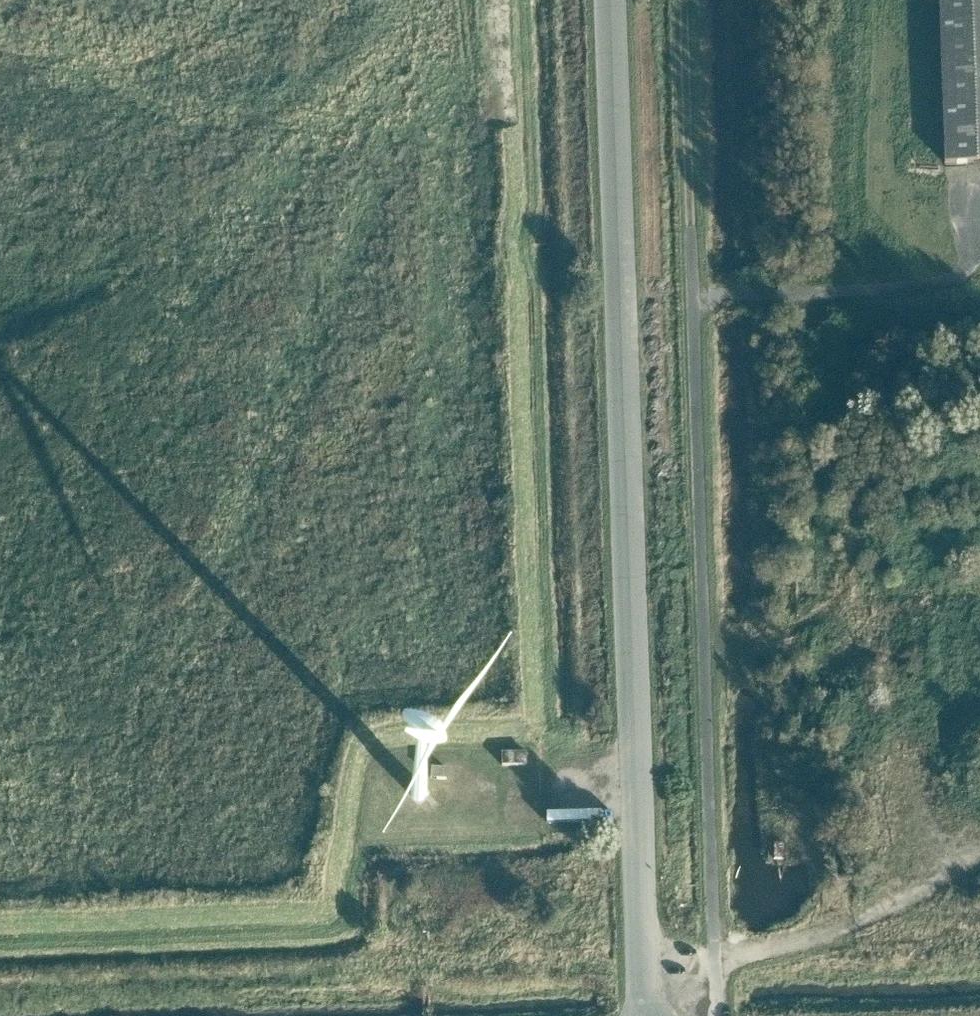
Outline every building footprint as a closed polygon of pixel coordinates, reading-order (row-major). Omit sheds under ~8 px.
[(949,163),(979,163),(979,0),(945,0),(949,163)]
